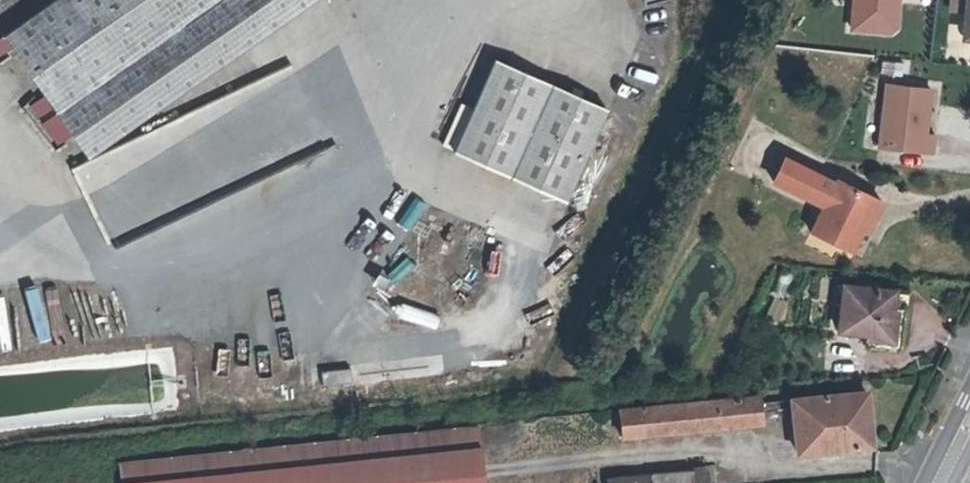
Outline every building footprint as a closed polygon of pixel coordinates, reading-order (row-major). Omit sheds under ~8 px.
[(3,38),(11,48),(43,94),(51,104),(57,113),(70,132),(90,159),(308,0),(0,0),(0,33),(3,38)] [(11,48),(3,38),(0,40),(0,55),(11,48)] [(901,76),(903,62),(881,60),(879,74),(901,76)] [(567,202),(605,107),(490,61),(451,155),(567,202)] [(927,108),(930,92),(885,86),(878,145),(932,151),(934,137),(922,135),(925,108),(927,108)] [(232,91),(96,158),(104,176),(240,109),(232,91)] [(37,114),(51,104),(43,94),(30,104),(37,114)] [(56,142),(70,132),(57,113),(43,123),(56,142)] [(826,198),(821,207),(810,231),(848,251),(859,229),(864,231),(879,201),(835,179),(833,182),(816,173),(785,157),(772,183),(802,198),(806,189),(808,190),(826,198)] [(806,189),(802,198),(804,199),(821,207),(826,198),(808,190),(806,189)] [(892,308),(893,291),(843,285),(837,332),(867,336),(866,347),(900,351),(904,310),(892,308)] [(349,367),(321,368),(322,385),(350,383),(349,367)] [(796,452),(859,446),(857,417),(867,416),(865,392),(791,400),(796,452)] [(621,437),(758,423),(756,396),(618,409),(621,437)] [(857,417),(859,446),(870,445),(867,416),(857,417)] [(119,462),(121,482),(482,482),(477,425),(391,434),(119,462)] [(691,471),(692,482),(715,482),(713,466),(692,467),(691,471)] [(691,471),(607,478),(607,482),(692,482),(691,471)]
